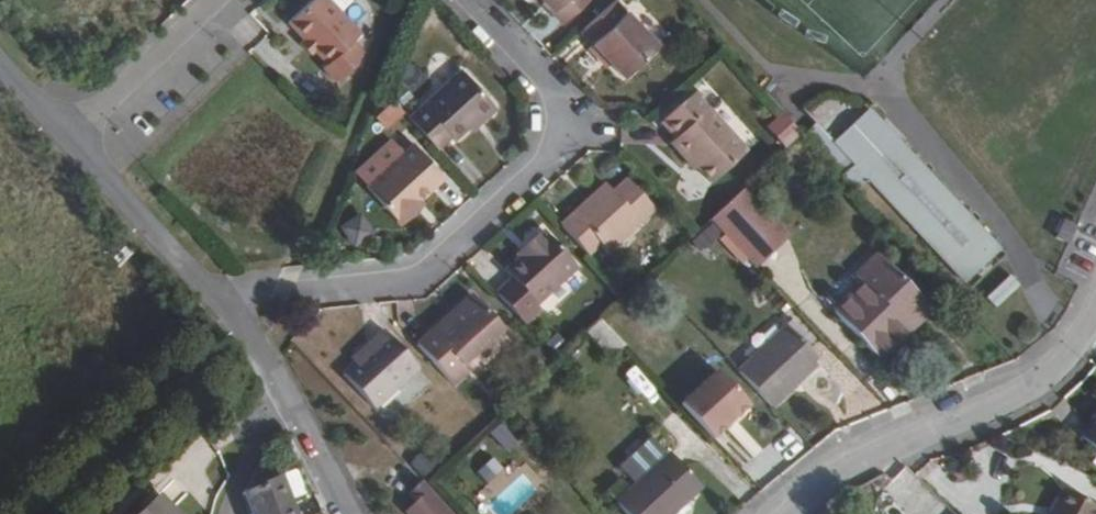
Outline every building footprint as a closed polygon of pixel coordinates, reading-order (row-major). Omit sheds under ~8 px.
[(313,44),(326,58),(322,61),(335,74),(356,54),(359,44),(351,34),(359,27),(334,0),(303,0),(287,16),(303,34),(313,44)] [(551,8),(549,9),(561,22),(584,0),(544,0),(551,8)] [(615,0),(609,0),(578,30),(621,75),(655,43),(615,0)] [(309,49),(313,44),(303,34),(299,38),(309,49)] [(465,66),(414,115),(440,144),(455,131),(458,135),(482,113),(487,117),(500,104),(465,66)] [(691,90),(658,120),(673,138),(670,141),(693,166),(697,163),(711,179),(744,149),(691,90)] [(388,130),(406,113),(393,100),(376,117),(388,130)] [(833,139),(865,173),(899,140),(867,106),(833,139)] [(766,132),(789,149),(803,131),(781,113),(766,132)] [(802,132),(853,184),(865,173),(833,139),(814,119),(802,132)] [(899,140),(865,173),(969,283),(1003,249),(899,140)] [(411,202),(417,197),(441,174),(411,141),(364,184),(399,221),(415,207),(411,202)] [(606,177),(560,219),(588,250),(600,239),(607,247),(654,204),(626,173),(613,186),(606,177)] [(707,215),(753,263),(787,232),(743,184),(707,215)] [(421,201),(417,197),(411,202),(415,207),(421,201)] [(361,213),(343,226),(358,245),(376,232),(361,213)] [(1066,215),(1058,233),(1068,238),(1076,219),(1066,215)] [(705,255),(723,234),(711,223),(692,244),(705,255)] [(514,274),(498,289),(525,318),(541,304),(537,299),(577,262),(544,224),(527,240),(530,244),(521,252),(507,266),(514,274)] [(518,248),(521,252),(530,244),(527,240),(518,248)] [(854,271),(825,298),(875,350),(904,323),(906,325),(927,306),(869,242),(847,262),(854,271)] [(1010,276),(986,299),(997,310),(1021,287),(1010,276)] [(471,294),(419,342),(454,382),(469,368),(464,362),(502,327),(471,294)] [(599,315),(586,327),(611,353),(624,341),(599,315)] [(787,321),(805,340),(811,336),(793,316),(787,321)] [(739,367),(770,400),(818,354),(805,340),(787,321),(739,367)] [(388,329),(375,340),(378,342),(358,360),(345,371),(373,406),(420,367),(388,329)] [(378,342),(375,340),(355,356),(358,360),(378,342)] [(678,399),(713,435),(727,421),(725,418),(733,411),(736,414),(750,401),(716,365),(678,399)] [(644,378),(634,387),(661,416),(671,407),(644,378)] [(725,418),(727,421),(736,414),(733,411),(725,418)] [(1081,429),(1095,442),(1095,413),(1081,429)] [(502,421),(490,437),(509,452),(521,435),(502,421)] [(636,481),(669,450),(654,434),(622,463),(636,481)] [(669,450),(636,481),(617,498),(632,513),(665,513),(699,483),(669,450)] [(422,475),(409,487),(416,495),(405,506),(411,513),(458,513),(422,477),(422,475)] [(282,478),(249,494),(248,497),(256,513),(296,513),(282,478)] [(1058,479),(1038,513),(1095,513),(1095,500),(1058,479)] [(156,492),(132,513),(177,513),(156,492)]
